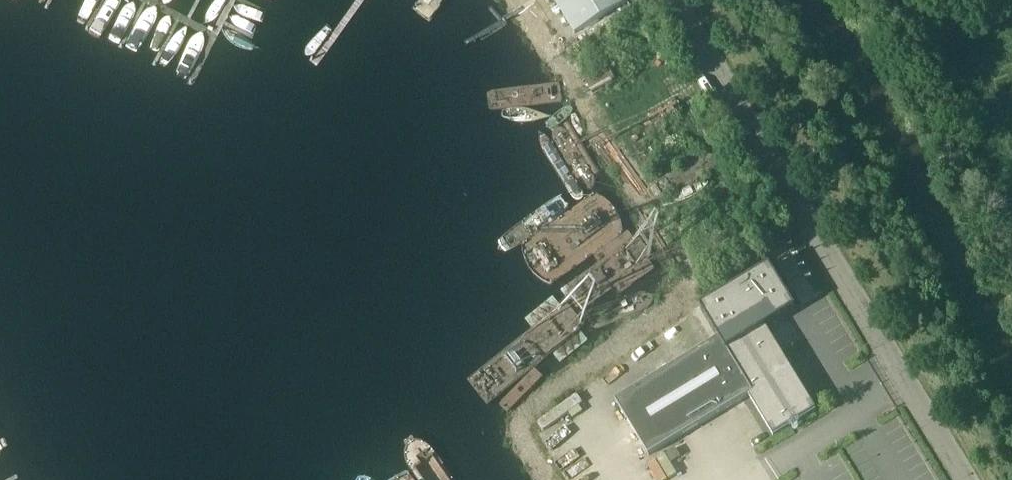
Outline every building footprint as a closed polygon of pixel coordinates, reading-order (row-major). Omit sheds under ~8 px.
[(575,35),(584,29),(628,1),(627,0),(554,0),(575,35)] [(676,190),(718,167),(710,153),(668,175),(676,190)] [(777,345),(766,328),(798,309),(773,266),(703,307),(720,338),(616,402),(649,456),(749,396),(773,435),(816,410),(777,345)]
